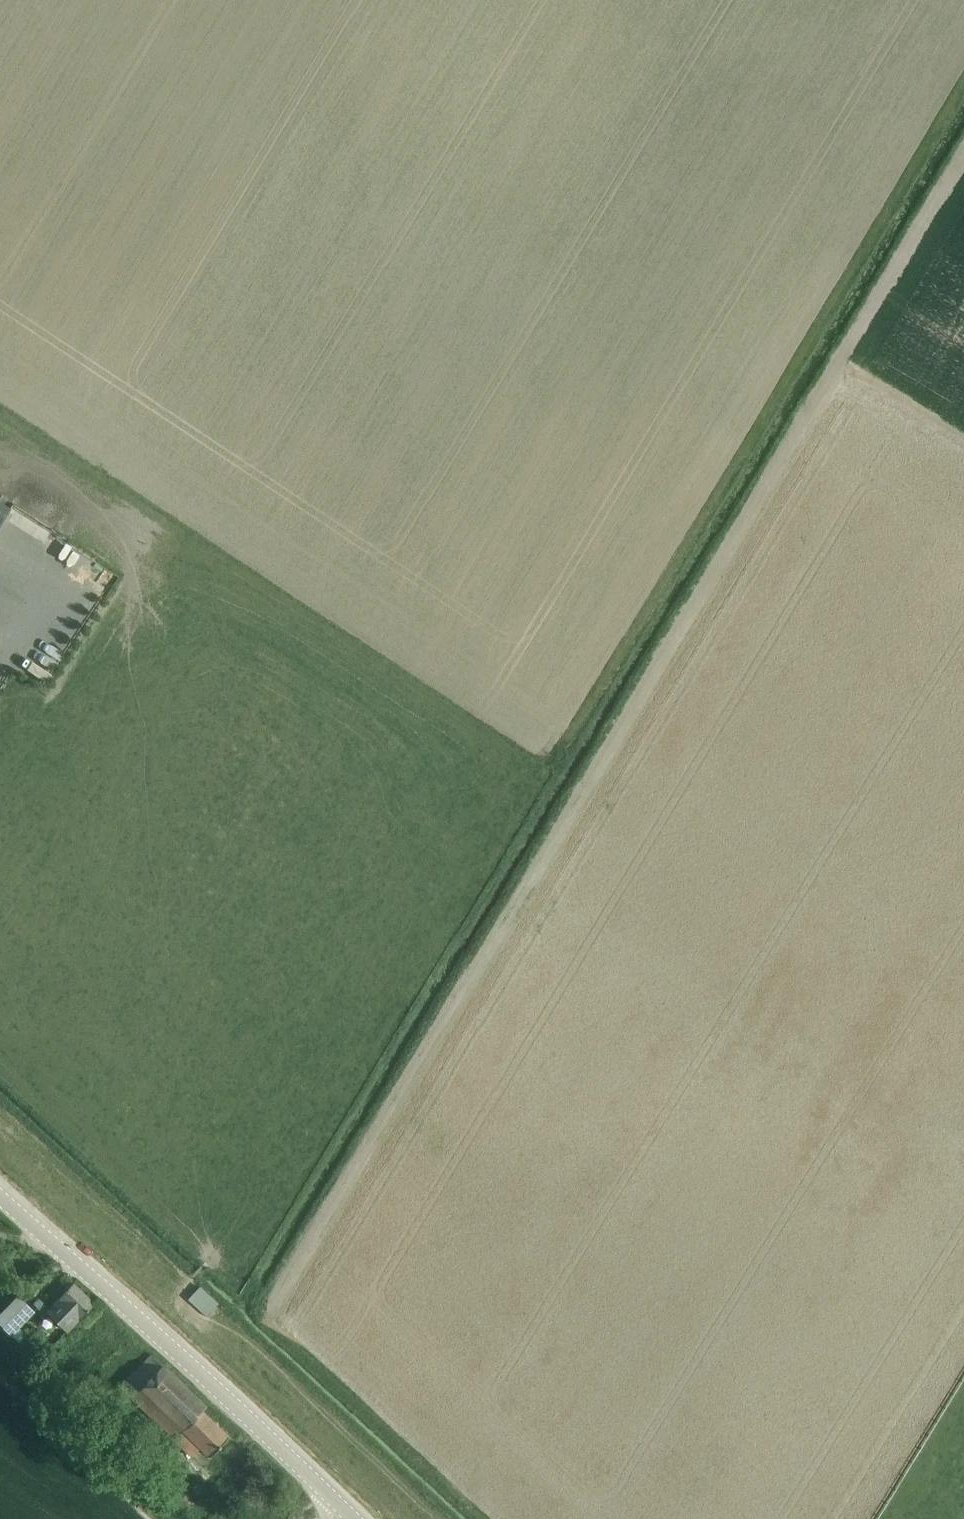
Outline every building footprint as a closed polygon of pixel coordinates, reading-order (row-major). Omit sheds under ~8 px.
[(0,500),(0,522),(10,507),(0,500)] [(74,1284),(52,1306),(47,1312),(68,1332),(73,1326),(95,1303),(74,1284)] [(202,1301),(222,1317),(235,1301),(215,1285),(202,1301)] [(31,1309),(16,1294),(0,1310),(0,1321),(10,1331),(31,1309)] [(216,1451),(230,1437),(203,1411),(206,1407),(153,1355),(139,1369),(120,1387),(169,1438),(164,1444),(176,1456),(182,1450),(192,1460),(200,1452),(207,1459),(216,1451)]
